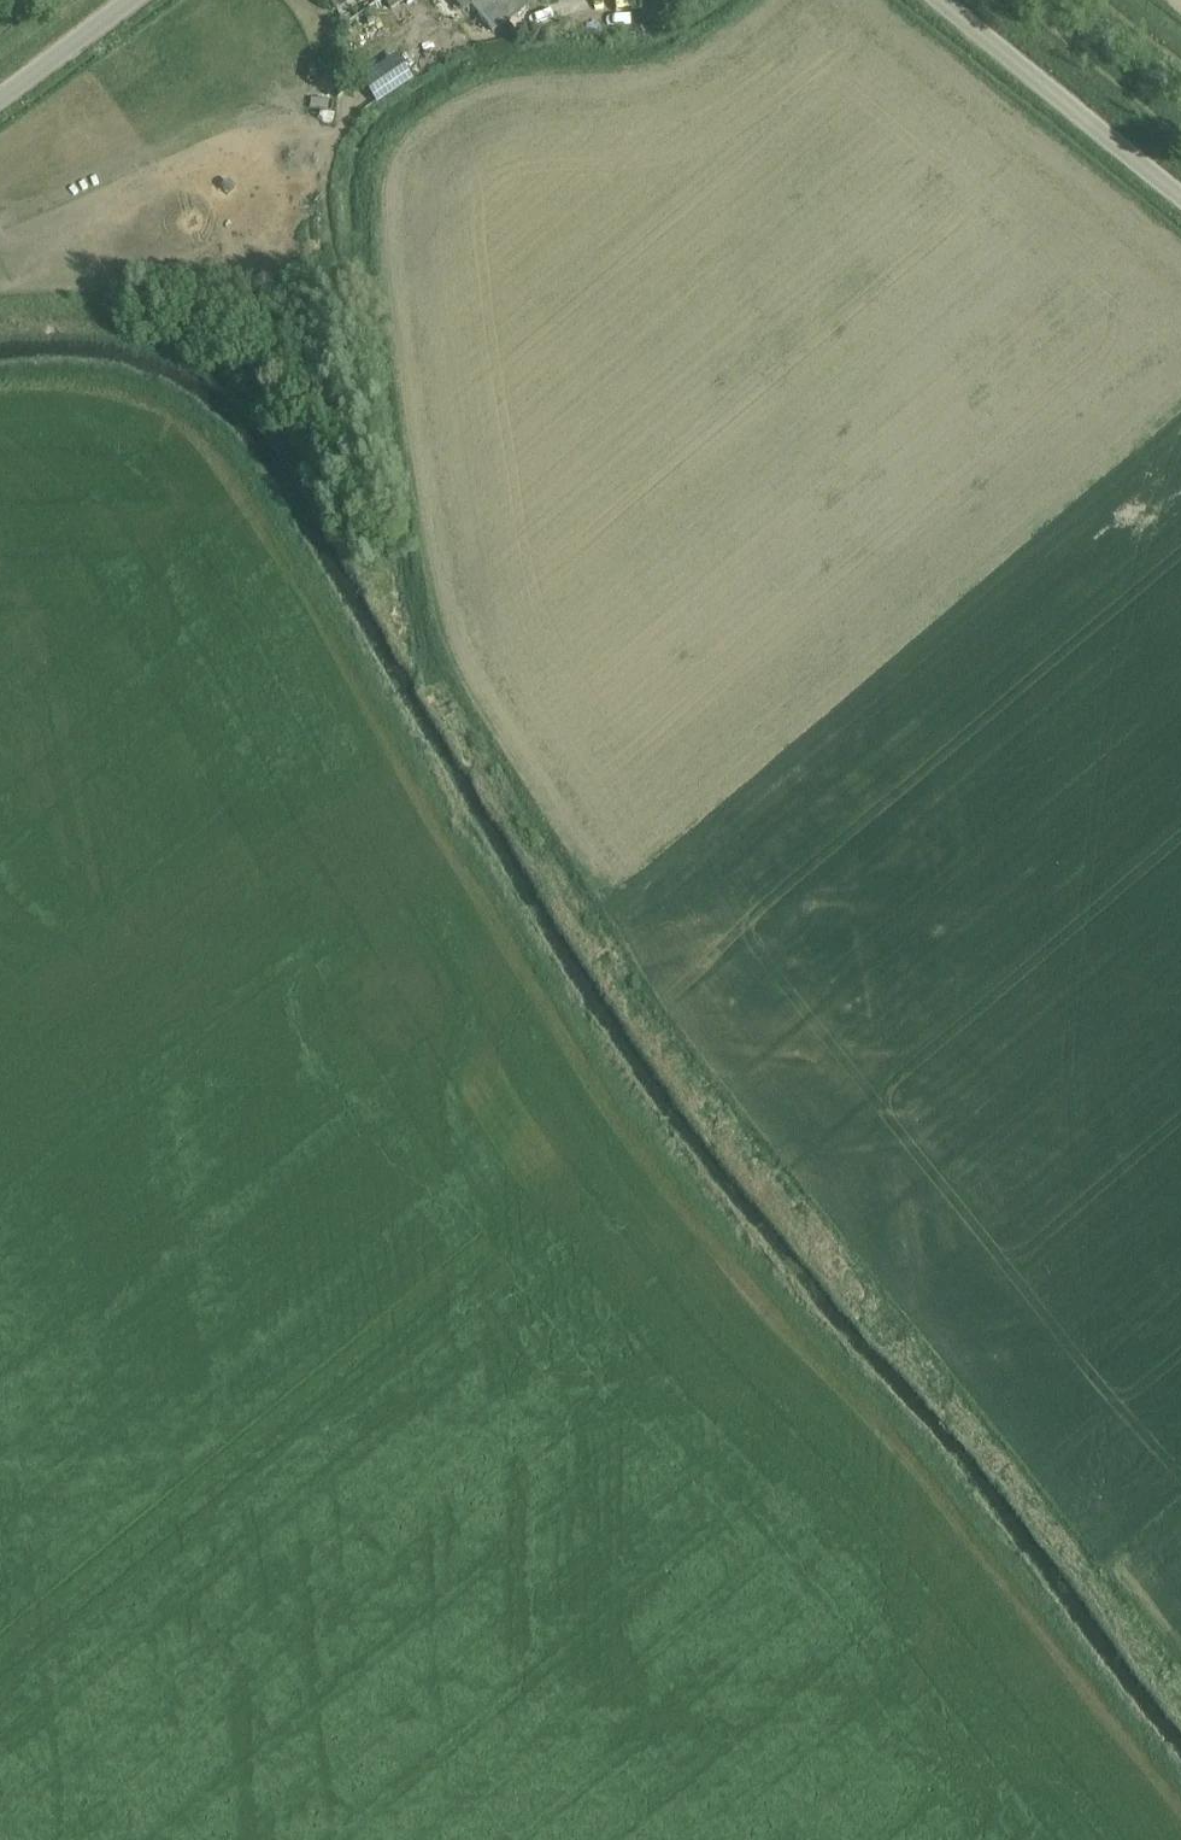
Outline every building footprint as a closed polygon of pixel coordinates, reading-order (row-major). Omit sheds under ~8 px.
[(413,0),(384,0),(391,12),(413,0)] [(472,22),(479,16),(492,32),(507,24),(515,34),(536,19),(528,8),(520,0),(454,0),(472,22)] [(555,20),(575,16),(573,5),(552,9),(555,20)] [(647,27),(653,40),(669,33),(663,20),(647,27)]
